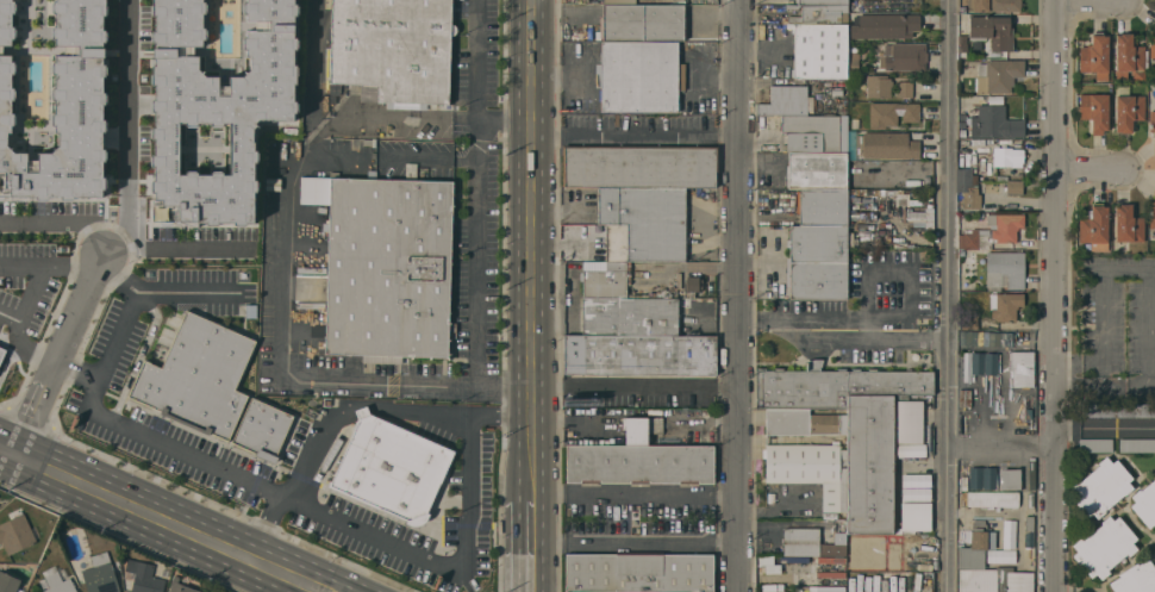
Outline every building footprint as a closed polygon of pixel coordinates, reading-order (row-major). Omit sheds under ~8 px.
[(102,204),(0,202),(0,0),(99,0),(102,204)] [(142,223),(138,0),(285,0),(283,125),(239,124),(244,225),(142,223)] [(329,94),(332,0),(452,0),(451,24),(452,24),(452,25),(455,25),(455,27),(455,29),(455,32),(454,32),(454,36),(450,36),(449,104),(377,102),(379,85),(339,83),(339,95),(329,94)] [(972,5),(972,0),(1020,0),(1020,6),(1020,11),(987,11),(987,12),(973,12),(973,11),(967,11),(967,5),(972,5)] [(683,5),(683,15),(687,15),(686,38),(683,38),(683,42),(601,40),(601,38),(599,38),(599,15),(603,15),(603,4),(683,5)] [(800,5),(847,5),(847,23),(800,24),(800,5)] [(919,14),(919,31),(912,31),(912,38),(850,38),(850,24),(853,24),(853,15),(859,15),(859,14),(919,14)] [(1009,17),(1009,30),(1012,30),(1012,51),(991,51),(991,38),(985,38),(985,40),(968,39),(968,15),(1009,17)] [(847,79),(793,77),(793,76),(791,76),(791,69),(793,69),(793,33),(791,33),(791,29),(786,29),(786,24),(800,24),(847,23),(847,51),(847,61),(847,79)] [(1144,50),(1147,50),(1147,68),(1144,68),(1144,80),(1131,80),(1131,70),(1126,70),(1126,80),(1116,80),(1116,35),(1120,35),(1120,33),(1131,33),(1131,46),(1144,46),(1144,50)] [(1079,46),(1091,46),(1091,35),(1103,35),(1103,36),(1107,36),(1107,80),(1095,80),(1095,71),(1079,71),(1079,46)] [(678,42),(678,64),(685,64),(685,91),(678,91),(678,112),(600,112),(600,42),(678,42)] [(925,43),(925,52),(926,52),(926,62),(925,62),(925,70),(884,70),(884,69),(879,69),(879,56),(878,56),(878,51),(884,51),(884,44),(892,44),(892,43),(925,43)] [(848,51),(848,52),(859,52),(859,61),(857,61),(857,70),(848,70),(848,61),(847,61),(847,51),(848,51)] [(1024,60),(1024,76),(1019,76),(1019,82),(1012,82),(1012,87),(1010,87),(1010,93),(976,93),(976,76),(978,76),(978,63),(985,63),(985,60),(1024,60)] [(867,85),(866,85),(866,81),(867,81),(867,75),(872,75),(872,74),(874,74),(875,75),(887,75),(887,79),(889,79),(889,81),(892,81),(892,87),(889,87),(891,98),(867,98),(867,85)] [(895,82),(912,82),(912,98),(895,98),(895,82)] [(755,116),(755,104),(770,104),(770,86),(806,86),(806,96),(813,96),(813,113),(806,113),(806,116),(780,116),(755,116)] [(831,89),(841,89),(841,98),(831,98),(831,89)] [(1079,94),(1107,94),(1107,130),(1101,130),(1101,135),(1091,135),(1091,119),(1079,119),(1079,94)] [(1116,95),(1144,95),(1144,120),(1131,120),(1131,132),(1120,132),(1116,131),(1116,95)] [(869,102),(897,102),(897,104),(919,104),(919,121),(901,121),(901,116),(897,116),(897,126),(885,126),(885,129),(869,129),(869,102)] [(1004,105),(1004,116),(1005,116),(1004,119),(1022,120),(1022,118),(1024,118),(1024,137),(1014,137),(1014,138),(998,138),(998,137),(970,136),(970,117),(978,117),(978,105),(1004,105)] [(786,152),(786,133),(780,133),(780,116),(806,116),(839,116),(839,152),(788,152),(786,152)] [(907,132),(907,141),(919,141),(919,158),(909,158),(862,157),(862,155),(855,155),(855,135),(862,136),(862,132),(907,132)] [(1023,139),(1023,162),(1022,162),(1022,167),(1010,167),(1010,166),(997,166),(995,176),(1007,176),(1007,180),(1022,180),(1022,194),(1006,194),(1006,193),(998,193),(998,181),(984,181),(984,195),(980,195),(980,208),(962,208),(962,192),(955,192),(955,169),(972,169),(972,175),(975,175),(975,173),(987,173),(987,169),(992,169),(992,166),(993,166),(993,151),(989,151),(989,145),(980,145),(980,141),(988,141),(988,139),(995,138),(1023,139)] [(563,187),(563,147),(716,148),(716,188),(685,188),(597,187),(563,187)] [(957,149),(969,149),(970,157),(976,157),(975,161),(973,162),(973,168),(957,168),(957,149)] [(799,187),(799,188),(787,188),(787,187),(786,187),(786,166),(788,166),(788,152),(839,152),(847,152),(847,162),(847,187),(799,187)] [(847,162),(872,162),(872,188),(847,187),(847,162)] [(452,181),(448,324),(456,324),(455,332),(448,332),(448,357),(401,356),(401,363),(360,362),(360,357),(362,357),(362,355),(325,354),(330,177),(452,181)] [(685,262),(626,260),(626,225),(597,225),(597,187),(685,188),(685,262)] [(847,225),(799,225),(799,213),(797,213),(797,189),(799,189),(799,188),(799,187),(847,187),(847,225)] [(891,193),(905,193),(905,208),(891,208),(891,193)] [(1144,241),(1116,241),(1115,205),(1120,205),(1120,204),(1131,204),(1131,217),(1144,217),(1144,241)] [(1079,218),(1091,218),(1091,205),(1103,205),(1103,206),(1107,207),(1107,250),(1091,250),(1091,242),(1079,242),(1079,218)] [(1024,214),(1024,228),(1018,228),(1018,230),(1016,230),(1016,243),(991,243),(991,249),(978,249),(962,249),(962,255),(957,255),(959,248),(959,235),(963,235),(963,232),(972,232),(972,229),(978,229),(978,233),(991,233),(991,230),(995,230),(995,225),(986,225),(986,214),(1024,214)] [(601,260),(601,251),(605,251),(605,250),(603,250),(603,242),(605,242),(605,241),(603,241),(603,232),(597,232),(597,225),(626,225),(626,260),(605,260),(601,260)] [(847,257),(851,257),(851,262),(847,262),(847,299),(788,299),(788,287),(786,287),(786,257),(789,257),(789,247),(786,247),(786,241),(789,241),(789,225),(799,225),(847,225),(847,257)] [(1024,289),(1006,289),(1006,286),(1000,286),(1000,291),(987,291),(987,286),(985,286),(986,253),(994,253),(994,250),(1000,250),(1000,251),(1024,253),(1024,289)] [(974,280),(969,280),(969,281),(966,281),(966,280),(966,276),(960,275),(960,257),(966,257),(966,251),(968,251),(973,251),(973,253),(974,253),(974,280)] [(582,298),(580,298),(580,281),(580,272),(582,272),(582,270),(605,270),(605,260),(626,260),(625,298),(619,298),(582,298)] [(701,276),(701,292),(694,292),(694,298),(683,298),(683,282),(686,282),(686,276),(701,276)] [(995,322),(995,319),(993,319),(993,317),(991,317),(991,310),(988,310),(988,294),(997,294),(997,293),(1023,293),(1023,306),(1017,306),(1017,309),(1016,309),(1016,322),(995,322)] [(582,332),(579,332),(579,324),(582,324),(582,309),(579,309),(579,305),(582,305),(582,298),(619,298),(618,335),(581,335),(582,332)] [(678,298),(678,325),(680,325),(680,332),(676,332),(676,335),(618,335),(619,298),(625,298),(678,298)] [(701,299),(701,301),(713,303),(713,317),(701,316),(701,313),(689,313),(689,299),(701,299)] [(127,397),(144,360),(161,368),(186,311),(256,342),(235,390),(249,397),(229,442),(127,397)] [(978,329),(962,329),(962,314),(978,314),(978,329)] [(676,335),(716,335),(716,375),(563,374),(563,335),(581,335),(618,335),(676,335)] [(1032,352),(1010,352),(1011,388),(1033,387),(1032,352)] [(808,409),(766,409),(756,409),(756,370),(757,370),(757,368),(766,368),(766,370),(774,370),(774,368),(783,368),(783,370),(806,370),(806,362),(805,362),(805,361),(810,360),(816,359),(818,359),(823,360),(820,368),(820,370),(836,370),(836,368),(847,368),(847,370),(847,394),(847,409),(808,409)] [(847,394),(847,370),(851,370),(851,368),(860,368),(860,370),(867,370),(867,368),(876,368),(876,370),(932,372),(932,395),(909,394),(847,394)] [(970,407),(959,407),(959,390),(970,390),(970,407)] [(972,390),(993,390),(993,424),(972,424),(972,390)] [(909,399),(923,399),(923,443),(926,443),(926,460),(901,460),(901,443),(895,443),(895,532),(892,532),(847,532),(847,409),(847,394),(909,394),(909,399)] [(251,398),(294,417),(274,463),(231,444),(251,398)] [(1080,403),(1154,404),(1154,417),(1080,417),(1080,403)] [(808,409),(808,415),(845,415),(845,434),(808,434),(808,435),(787,435),(787,444),(838,444),(838,449),(845,449),(845,460),(841,460),(841,462),(845,462),(845,512),(822,512),(822,482),(766,482),(766,457),(762,457),(762,449),(766,449),(766,409),(808,409)] [(363,415),(445,450),(417,515),(399,521),(318,487),(350,419),(363,415)] [(625,444),(625,429),(622,429),(622,417),(647,418),(657,418),(657,420),(658,420),(658,430),(656,430),(656,432),(647,432),(647,444),(625,444)] [(1112,440),(1111,451),(1079,451),(1079,438),(1112,440)] [(1118,440),(1154,439),(1154,451),(1119,451),(1118,440)] [(713,445),(713,484),(566,482),(566,444),(713,445)] [(1132,479),(1128,482),(1132,488),(1124,496),(1123,494),(1105,511),(1105,512),(1097,519),(1092,513),(1087,517),(1069,496),(1074,492),(1069,487),(1078,480),(1080,481),(1099,465),(1097,463),(1105,456),(1111,463),(1116,460),(1132,479)] [(997,490),(969,490),(969,467),(997,467),(997,490)] [(1020,469),(1020,490),(1000,490),(1000,469),(1020,469)] [(901,487),(901,475),(931,475),(931,487),(901,487)] [(1141,491),(1154,478),(1154,526),(1154,524),(1149,529),(1130,506),(1135,501),(1130,497),(1138,490),(1141,491)] [(931,503),(901,503),(901,487),(931,487),(931,503)] [(1018,492),(1018,506),(966,506),(967,492),(1018,492)] [(1035,496),(1035,509),(1026,509),(1026,496),(1035,496)] [(900,531),(900,504),(930,504),(930,531),(900,531)] [(1,542),(0,543),(0,524),(23,513),(36,542),(7,555),(1,542)] [(1137,538),(1131,543),(1137,549),(1129,556),(1126,554),(1107,571),(1110,573),(1100,580),(1095,574),(1091,578),(1072,555),(1076,552),(1072,546),(1080,538),(1082,541),(1101,524),(1100,523),(1109,516),(1112,521),(1118,516),(1137,538)] [(818,528),(818,556),(782,556),(783,528),(818,528)] [(957,568),(957,547),(969,547),(970,531),(973,531),(973,528),(981,528),(981,531),(987,531),(986,549),(984,549),(984,568),(957,568)] [(1001,549),(1003,528),(1016,528),(1014,549),(1001,549)] [(995,550),(987,550),(987,532),(995,532),(995,550)] [(1034,534),(1034,548),(1024,548),(1024,534),(1034,534)] [(564,591),(564,553),(616,554),(616,550),(662,552),(662,554),(713,554),(713,591),(566,591),(564,591)] [(1014,550),(1014,563),(986,563),(986,550),(1014,550)] [(113,572),(120,591),(88,591),(81,571),(93,567),(90,556),(106,552),(112,567),(114,566),(116,572),(113,572)] [(773,563),(780,563),(780,573),(764,573),(764,565),(757,565),(757,555),(773,555),(773,563)] [(164,580),(162,591),(130,591),(133,581),(123,579),(127,559),(144,562),(143,562),(154,565),(151,577),(164,580)] [(1148,559),(1154,570),(1154,577),(1154,591),(1113,591),(1109,584),(1119,577),(1118,574),(1136,563),(1137,565),(1148,559)] [(42,572),(55,565),(57,571),(44,577),(42,572)] [(791,574),(791,566),(816,566),(814,575),(791,574)] [(23,591),(22,591),(0,591),(0,570),(1,571),(2,567),(6,569),(5,573),(20,580),(17,588),(23,591)] [(1032,572),(1032,591),(959,591),(959,569),(995,569),(995,567),(1012,567),(1012,572),(1032,572)] [(58,571),(64,568),(68,577),(63,580),(58,571)] [(161,577),(162,568),(170,571),(168,578),(161,577)] [(69,578),(76,591),(42,591),(49,587),(44,578),(57,571),(62,581),(69,578)] [(38,580),(44,578),(48,587),(43,590),(38,580)] [(173,580),(202,591),(169,591),(173,580)]
